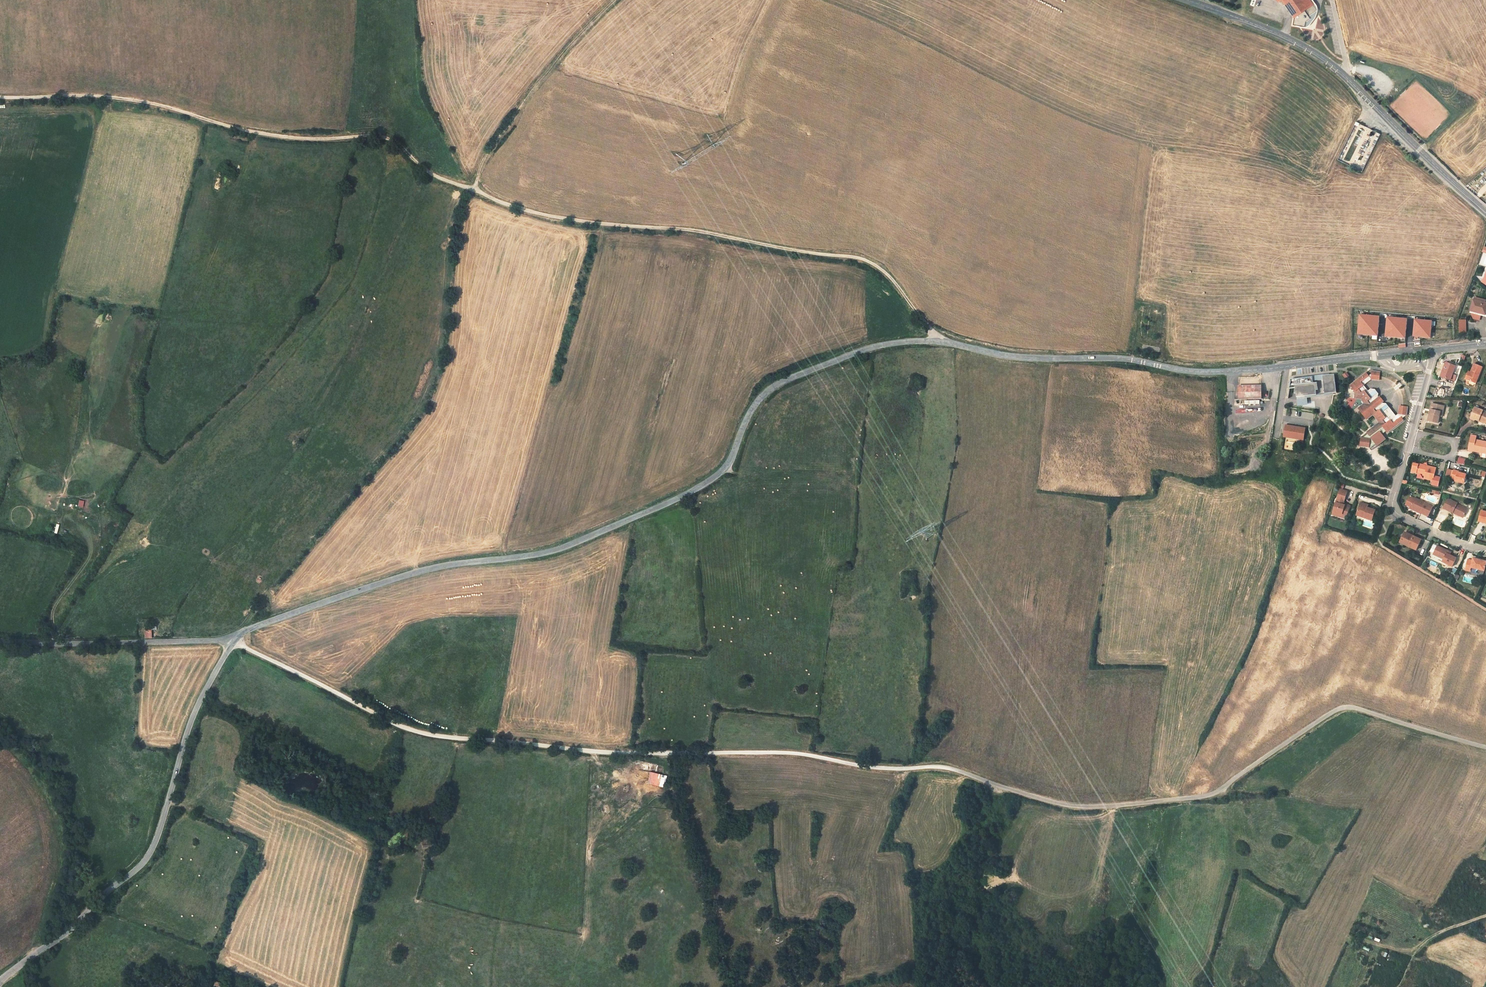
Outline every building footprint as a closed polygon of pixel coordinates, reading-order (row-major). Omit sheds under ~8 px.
[(1302,24),(1311,17),(1307,10),(1314,5),(1310,0),(1281,0),(1293,19),(1296,16),(1302,24)] [(1470,310),(1469,314),(1471,317),(1477,319),(1479,313),(1483,315),(1485,307),(1485,303),(1472,299),(1468,310),(1470,310)] [(1371,315),(1358,314),(1356,334),(1370,335),(1371,315)] [(1403,337),(1405,318),(1385,316),(1384,336),(1403,337)] [(1431,337),(1433,320),(1420,319),(1418,336),(1431,337)] [(1456,367),(1446,363),(1441,377),(1451,381),(1456,367)] [(1469,375),(1466,374),(1464,379),(1465,380),(1468,380),(1475,383),(1481,367),(1473,364),(1469,373),(1469,375)] [(1362,377),(1359,380),(1361,383),(1359,385),(1361,387),(1357,390),(1358,392),(1357,393),(1356,397),(1362,397),(1366,402),(1360,406),(1368,418),(1375,413),(1377,417),(1382,404),(1378,398),(1378,394),(1375,390),(1370,389),(1368,391),(1363,385),(1371,380),(1379,380),(1380,372),(1372,371),(1372,373),(1369,376),(1366,373),(1362,376),(1362,377)] [(1297,383),(1298,397),(1307,396),(1335,393),(1333,375),(1289,380),(1288,389),(1293,388),(1293,384),(1297,383)] [(1359,385),(1361,383),(1359,380),(1358,379),(1352,384),(1357,390),(1361,387),(1359,385)] [(1260,398),(1260,385),(1238,385),(1238,398),(1260,398)] [(1298,397),(1297,398),(1298,407),(1308,406),(1307,396),(1298,397)] [(1317,400),(1321,410),(1331,405),(1327,396),(1317,400)] [(1386,423),(1384,425),(1385,426),(1389,432),(1403,421),(1402,419),(1398,414),(1398,415),(1396,416),(1386,404),(1382,404),(1377,417),(1381,421),(1384,419),(1386,423)] [(1443,413),(1445,407),(1432,404),(1430,411),(1432,411),(1431,415),(1430,415),(1428,421),(1438,423),(1439,418),(1441,412),(1443,413)] [(1398,414),(1402,419),(1406,415),(1408,408),(1399,406),(1398,415),(1398,414)] [(1477,421),(1478,419),(1485,422),(1485,413),(1473,408),(1469,418),(1477,421)] [(1381,421),(1369,433),(1372,437),(1385,426),(1381,421)] [(1283,436),(1302,439),(1304,427),(1285,424),(1283,436)] [(1374,438),(1379,446),(1387,439),(1382,432),(1374,438)] [(1363,437),(1362,447),(1372,448),(1372,439),(1363,437)] [(1483,457),(1483,456),(1485,446),(1470,443),(1471,440),(1465,439),(1462,453),(1483,457)] [(1458,456),(1456,463),(1464,465),(1466,458),(1458,456)] [(1412,468),(1407,467),(1405,475),(1410,476),(1410,475),(1419,477),(1418,481),(1426,484),(1425,488),(1432,489),(1434,481),(1428,479),(1430,471),(1412,467),(1412,468)] [(1451,474),(1448,473),(1447,474),(1445,481),(1445,482),(1449,483),(1449,484),(1458,487),(1460,477),(1451,475),(1451,474)] [(1344,493),(1336,491),(1330,513),(1334,515),(1335,512),(1344,515),(1347,504),(1342,503),(1342,504),(1340,504),(1341,503),(1344,493)] [(1412,514),(1420,518),(1424,508),(1417,505),(1417,504),(1406,499),(1401,510),(1412,515),(1412,514)] [(1449,504),(1440,500),(1436,509),(1445,513),(1448,514),(1447,515),(1451,516),(1453,514),(1456,515),(1459,509),(1449,505),(1449,504)] [(1366,504),(1358,501),(1355,512),(1362,515),(1361,517),(1370,519),(1373,509),(1365,506),(1366,504)] [(1470,523),(1485,528),(1485,515),(1474,511),(1470,523)] [(1402,541),(1403,541),(1405,545),(1417,550),(1422,541),(1405,533),(1402,541)] [(1452,567),(1456,559),(1451,557),(1450,556),(1446,553),(1447,551),(1437,546),(1433,554),(1439,557),(1438,560),(1452,567)] [(1469,561),(1467,571),(1472,572),(1472,569),(1485,571),(1485,569),(1485,562),(1474,559),(1474,561),(1469,561)] [(663,786),(663,774),(649,774),(649,785),(663,786)]
